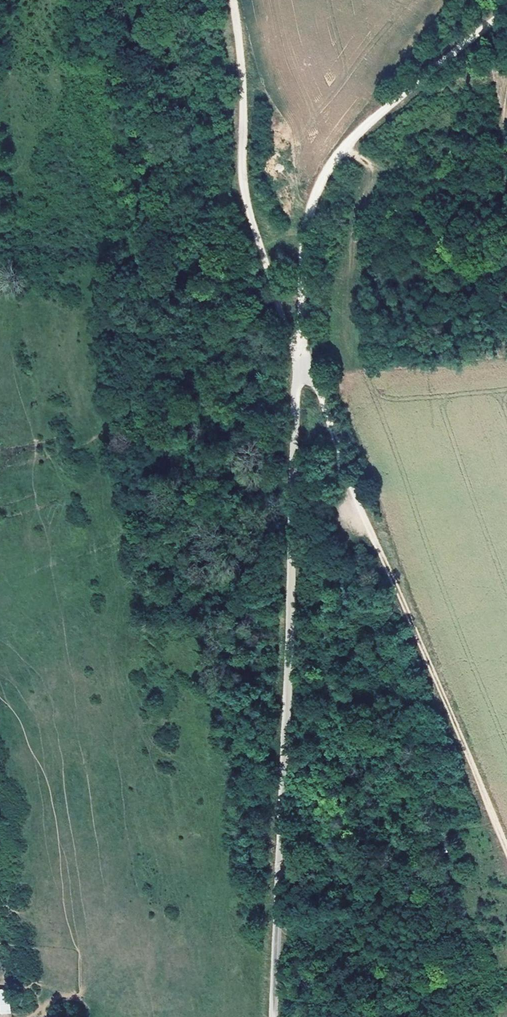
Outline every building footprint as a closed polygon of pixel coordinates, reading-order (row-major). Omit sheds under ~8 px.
[(10,1014),(8,989),(0,989),(0,1014),(10,1014)]
